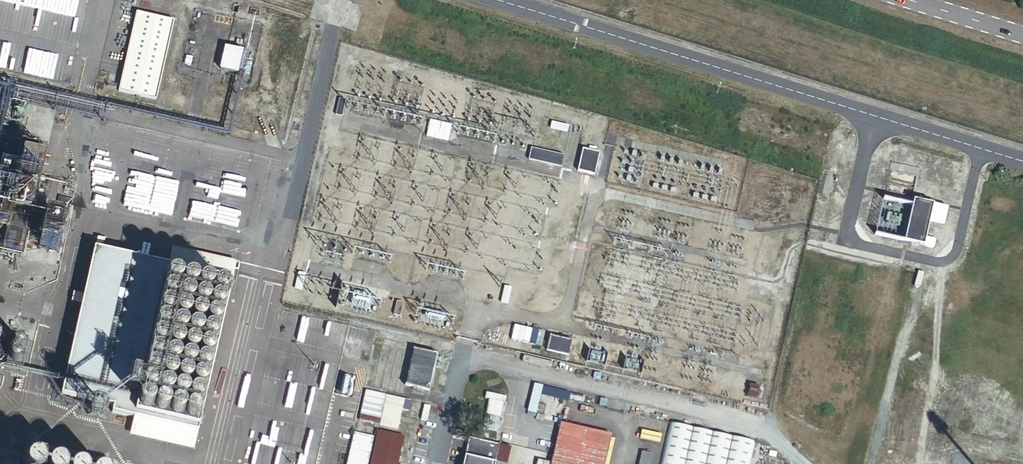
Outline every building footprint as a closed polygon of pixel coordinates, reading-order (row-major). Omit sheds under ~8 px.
[(156,98),(175,19),(137,10),(119,89),(156,98)] [(238,71),(244,49),(226,44),(220,67),(238,71)] [(249,74),(253,61),(248,60),(245,73),(249,74)] [(347,101),(340,99),(336,116),(342,117),(347,101)] [(451,126),(431,121),(427,136),(447,142),(451,126)] [(568,134),(570,127),(552,122),(550,129),(568,134)] [(565,158),(532,149),(529,160),(562,168),(565,158)] [(600,154),(584,151),(580,172),(595,175),(600,154)] [(31,207),(32,205),(32,203),(32,201),(31,199),(29,197),(28,196),(26,195),(24,195),(22,195),(20,196),(18,197),(17,198),(16,200),(16,202),(16,205),(16,206),(17,208),(19,210),(21,211),(23,211),(25,211),(27,211),(29,210),(30,208),(31,207)] [(58,251),(65,222),(45,218),(39,246),(58,251)] [(169,262),(95,245),(61,392),(114,404),(113,410),(134,415),(198,430),(233,277),(169,262)] [(169,262),(233,277),(237,260),(173,245),(169,262)] [(307,274),(300,272),(296,289),(303,291),(307,274)] [(508,306),(512,289),(505,288),(502,304),(508,306)] [(400,317),(404,303),(398,301),(394,315),(400,317)] [(572,340),(552,335),(548,350),(569,355),(572,340)] [(12,344),(12,342),(12,340),(11,339),(9,338),(7,337),(5,338),(4,338),(2,340),(2,342),(2,344),(3,345),(4,347),(6,347),(8,348),(10,347),(11,346),(12,344)] [(400,347),(380,342),(370,384),(390,389),(400,347)] [(428,389),(436,353),(412,347),(404,383),(428,389)] [(9,355),(9,353),(8,351),(6,350),(4,350),(2,350),(1,351),(0,352),(0,358),(1,360),(3,360),(5,360),(7,360),(8,358),(9,357),(9,355)] [(376,422),(383,392),(364,387),(356,417),(376,422)] [(408,398),(383,392),(376,422),(395,427),(400,407),(406,409),(408,398)] [(194,447),(198,430),(134,415),(130,433),(194,447)] [(551,463),(603,463),(610,432),(561,421),(551,463)] [(671,421),(660,463),(750,463),(756,441),(671,421)] [(373,434),(352,430),(344,463),(366,463),(373,434)] [(403,435),(376,430),(369,463),(396,463),(403,435)] [(467,437),(461,463),(493,463),(494,462),(505,463),(509,448),(498,445),(498,443),(487,440),(487,442),(481,440),(483,433),(471,430),(469,437),(467,437)] [(653,452),(643,450),(639,463),(650,463),(653,452)] [(43,462),(42,460),(41,458),(39,457),(37,456),(34,456),(32,456),(30,457),(28,458),(26,460),(25,462),(25,463),(44,463),(43,462)]
